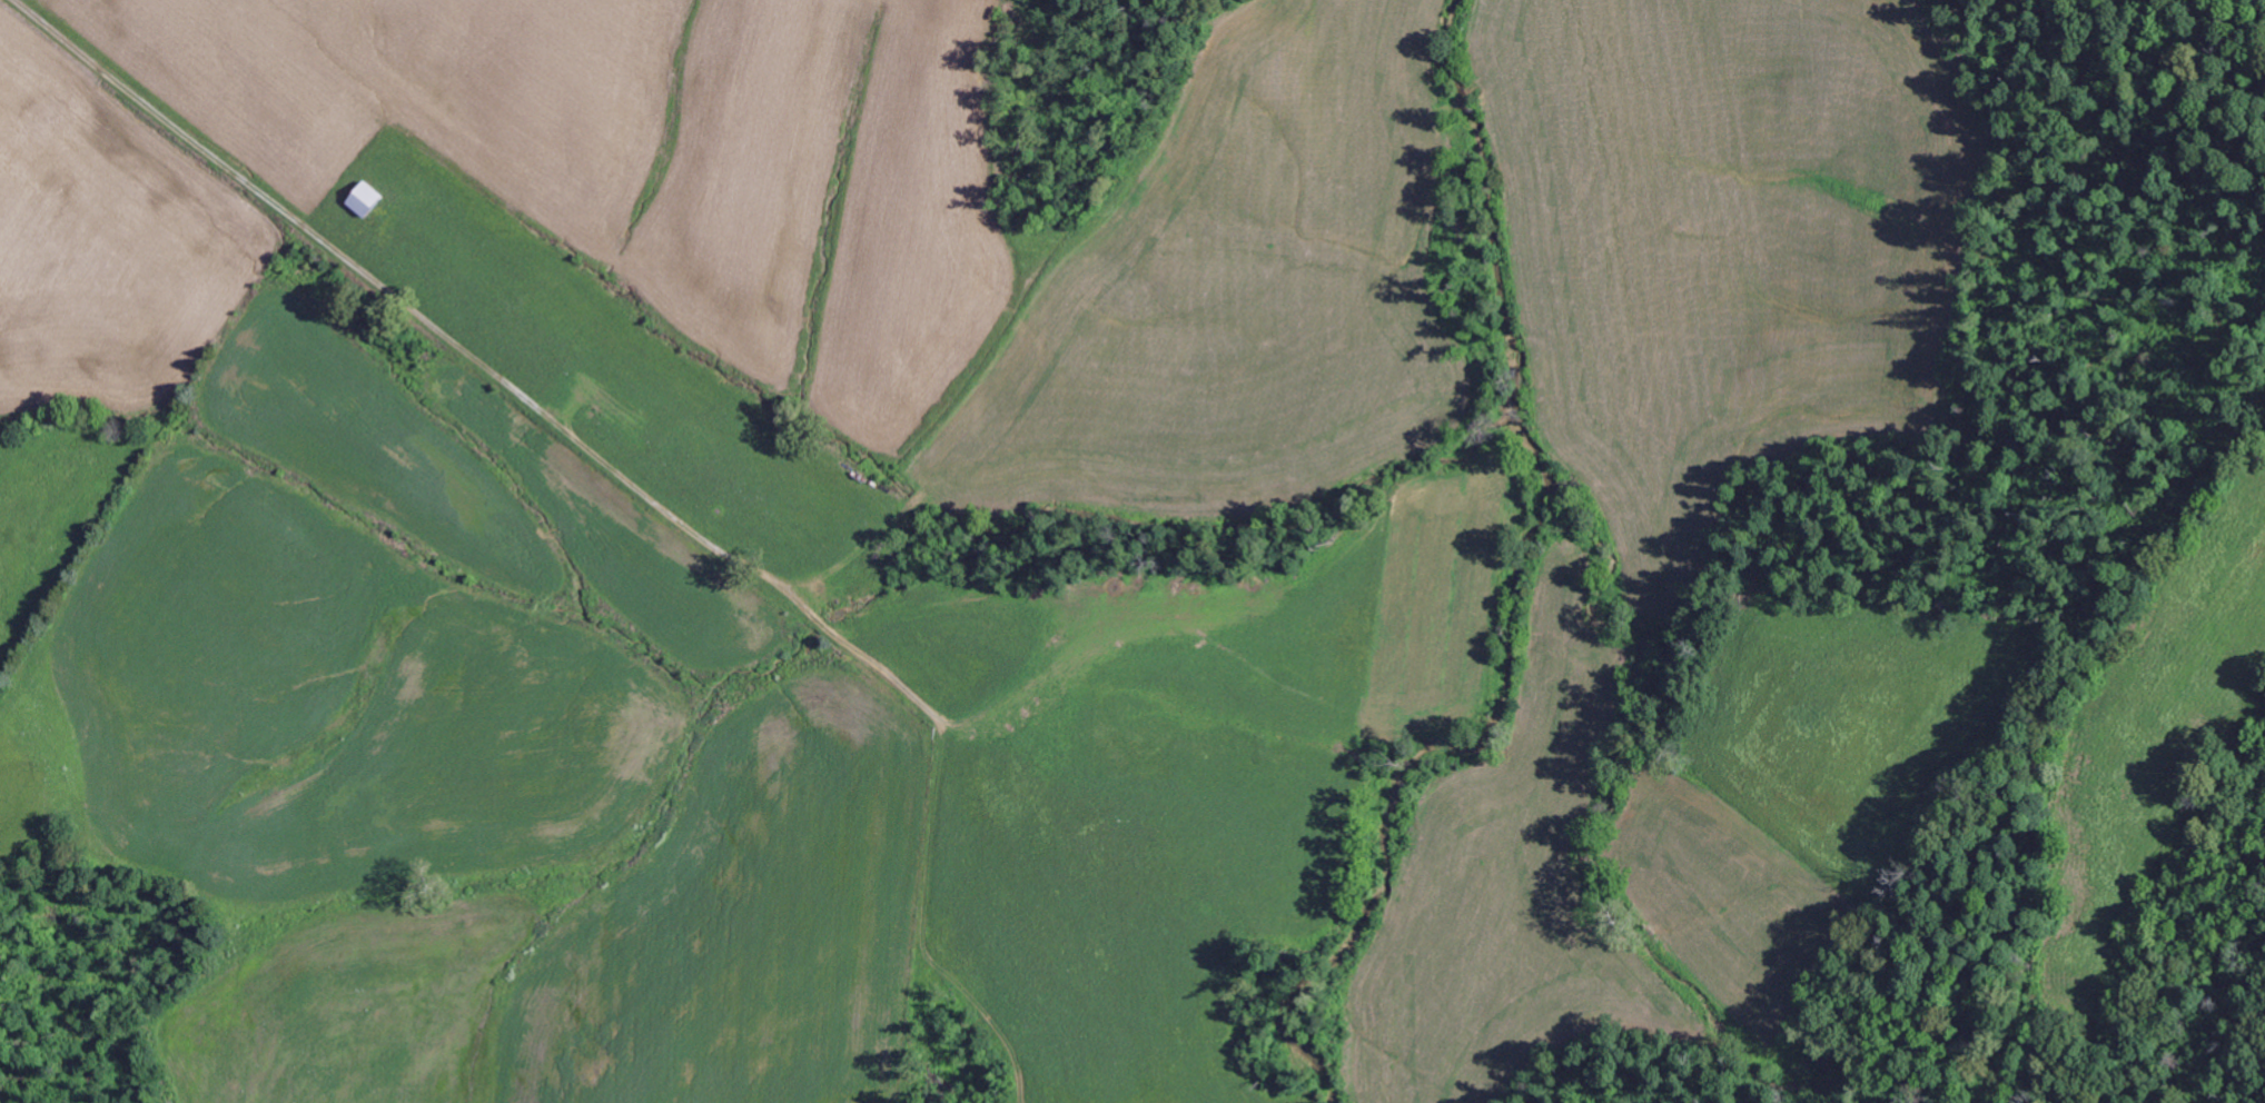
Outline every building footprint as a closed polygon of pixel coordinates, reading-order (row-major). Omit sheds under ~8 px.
[(376,219),(391,194),(369,180),(354,206),(376,219)]
